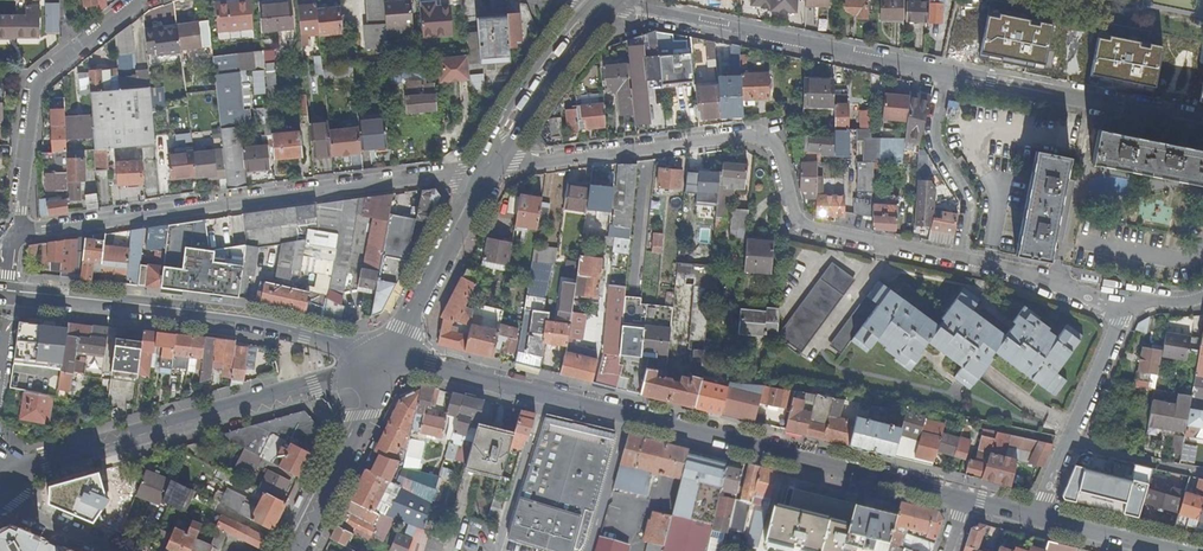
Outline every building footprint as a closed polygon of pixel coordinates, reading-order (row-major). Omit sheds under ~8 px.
[(85,7),(85,6),(84,0),(74,0),(75,8),(85,7)] [(251,0),(242,0),(215,2),(218,32),(253,29),(251,0)] [(298,7),(301,37),(319,35),(317,11),(316,0),(305,0),(306,6),(298,7)] [(384,0),(366,0),(368,25),(364,26),(365,50),(387,49),(386,28),(384,2),(384,0)] [(410,0),(384,2),(386,28),(412,27),(410,0)] [(490,15),(478,16),(478,19),(506,17),(506,16),(505,0),(489,0),(490,15)] [(770,7),(770,11),(779,12),(780,12),(780,9),(786,10),(786,12),(787,12),(796,13),(796,0),(771,0),(770,7)] [(842,15),(856,16),(856,19),(866,19),(867,0),(843,0),(842,15)] [(904,20),(903,0),(882,0),(883,20),(904,20)] [(927,22),(928,3),(923,3),(923,0),(914,0),(914,2),(907,2),(907,21),(927,22)] [(928,3),(927,22),(941,23),(942,0),(928,0),(928,3)] [(45,32),(60,32),(59,2),(45,2),(45,32)] [(259,6),(261,32),(291,28),(291,29),(293,29),(290,2),(259,6)] [(435,2),(420,3),(422,37),(453,35),(451,6),(436,7),(435,2)] [(16,35),(16,37),(40,36),(40,5),(23,5),(23,15),(16,15),(16,35)] [(317,11),(319,35),(341,33),(338,9),(317,11)] [(16,15),(0,15),(0,37),(9,37),(9,35),(16,35),(16,15)] [(506,16),(506,17),(508,43),(514,42),(520,41),(518,15),(506,16)] [(477,19),(478,31),(480,64),(510,62),(509,60),(508,43),(506,17),(478,19),(477,19)] [(177,23),(180,49),(201,46),(200,40),(209,39),(207,19),(177,23)] [(145,29),(147,53),(156,52),(157,54),(179,51),(176,27),(154,31),(154,28),(145,29)] [(661,84),(677,83),(675,54),(673,33),(656,30),(658,52),(659,55),(661,81),(661,84)] [(478,31),(465,32),(466,49),(467,56),(468,65),(480,64),(478,31)] [(1152,85),(1159,43),(1098,34),(1092,76),(1152,85)] [(633,113),(634,124),(647,123),(646,111),(643,82),(661,81),(659,55),(641,57),(640,36),(627,40),(630,73),(630,79),(631,88),(633,113)] [(708,67),(716,66),(715,42),(706,40),(708,67)] [(741,85),(740,74),(740,71),(739,54),(739,46),(732,45),(730,51),(732,86),(741,85)] [(226,176),(227,190),(247,187),(245,171),(269,169),(267,146),(243,148),(242,140),(245,127),(253,127),(247,69),(264,67),(263,52),(212,57),(216,89),(224,159),(226,176)] [(675,54),(677,83),(694,81),(691,52),(675,54)] [(94,137),(94,150),(107,149),(109,149),(109,142),(154,138),(152,109),(150,88),(137,89),(135,54),(119,55),(122,90),(119,90),(110,91),(90,92),(91,94),(92,115),(94,137)] [(468,65),(467,56),(437,59),(440,82),(469,79),(469,76),(468,65)] [(315,76),(322,75),(321,57),(313,58),(315,76)] [(388,61),(370,62),(371,72),(389,72),(388,68),(388,61)] [(620,115),(633,113),(631,88),(629,88),(628,79),(630,79),(630,73),(628,74),(627,64),(603,66),(605,90),(618,89),(620,115)] [(388,68),(389,72),(389,84),(401,84),(401,77),(410,76),(409,67),(388,68)] [(119,90),(118,70),(108,71),(110,91),(119,90)] [(90,72),(89,72),(90,92),(110,91),(108,71),(90,72)] [(274,71),(265,72),(268,98),(276,97),(274,71)] [(90,92),(89,72),(78,74),(80,95),(91,94),(90,92)] [(741,96),(741,99),(768,98),(767,73),(740,74),(741,85),(741,96)] [(469,79),(470,91),(484,89),(483,74),(469,76),(469,79)] [(407,112),(435,110),(433,83),(425,83),(425,79),(405,81),(407,112)] [(833,88),(833,80),(804,80),(804,88),(833,88)] [(695,87),(697,107),(700,107),(701,118),(719,117),(718,86),(717,85),(695,87)] [(718,86),(719,117),(730,117),(729,97),(741,96),(741,85),(732,86),(718,86)] [(804,88),(804,105),(833,105),(833,96),(833,88),(804,88)] [(579,130),(605,127),(602,91),(597,91),(597,104),(579,106),(580,119),(577,119),(579,130)] [(906,122),(908,93),(900,92),(900,95),(884,94),(881,119),(906,122)] [(919,144),(919,142),(930,98),(909,93),(908,93),(906,122),(904,139),(904,141),(919,144)] [(298,119),(308,119),(306,95),(296,96),(298,119)] [(833,130),(847,130),(847,122),(846,96),(833,96),(833,105),(833,130)] [(54,97),(55,111),(65,111),(64,97),(54,97)] [(949,101),(946,115),(955,117),(958,103),(949,101)] [(566,134),(579,132),(579,130),(577,119),(576,106),(568,106),(568,109),(563,109),(566,134)] [(255,109),(256,126),(270,125),(268,108),(255,109)] [(51,111),(53,152),(66,152),(66,139),(65,117),(65,111),(55,111),(51,111)] [(859,130),(870,130),(870,112),(859,112),(859,130)] [(65,117),(66,139),(94,137),(92,115),(65,117)] [(551,137),(563,136),(561,118),(550,119),(551,137)] [(383,120),(357,123),(357,129),(359,150),(368,149),(368,151),(374,150),(374,148),(386,147),(383,120)] [(309,125),(312,158),(327,157),(331,156),(329,133),(328,123),(309,125)] [(245,127),(242,140),(271,136),(271,135),(270,125),(256,126),(253,127),(245,127)] [(329,133),(331,156),(359,153),(359,150),(357,129),(329,133)] [(847,156),(847,130),(833,130),(833,137),(834,156),(847,156)] [(1098,130),(1091,163),(1202,186),(1202,151),(1098,130)] [(271,136),(273,160),(302,157),(300,132),(271,135),(271,136)] [(819,156),(834,156),(833,137),(809,135),(807,150),(804,150),(802,162),(811,163),(816,163),(816,162),(819,162),(819,156)] [(872,218),(872,210),(873,163),(879,163),(880,139),(863,139),(862,163),(857,163),(856,200),(853,200),(852,216),(872,218)] [(879,163),(902,164),(904,141),(904,139),(880,139),(879,163)] [(94,150),(96,171),(109,170),(107,149),(94,150)] [(170,178),(195,175),(193,151),(192,149),(167,153),(170,178)] [(195,175),(196,176),(206,175),(216,173),(216,177),(226,176),(224,159),(215,159),(213,149),(193,151),(195,175)] [(67,160),(83,159),(83,151),(66,152),(67,160)] [(53,152),(42,153),(42,161),(56,161),(57,173),(46,173),(46,191),(68,190),(67,160),(66,152),(53,152)] [(1036,152),(1018,245),(1051,249),(1069,158),(1036,152)] [(68,190),(68,200),(80,200),(80,185),(85,185),(84,159),(83,159),(67,160),(68,190)] [(117,185),(143,184),(142,162),(116,163),(117,185)] [(801,197),(816,198),(816,177),(816,163),(811,163),(802,164),(801,164),(800,180),(800,190),(801,197)] [(614,226),(632,228),(637,165),(619,164),(614,226)] [(724,218),(726,196),(727,188),(734,188),(746,189),(748,166),(724,164),(723,175),(719,175),(715,217),(724,218)] [(680,190),(682,171),(660,169),(658,187),(680,190)] [(704,216),(715,217),(719,175),(719,173),(696,171),(694,191),(710,192),(711,195),(711,207),(704,206),(704,216)] [(607,179),(591,177),(589,189),(587,204),(602,206),(603,198),(605,198),(607,179)] [(815,218),(833,219),(834,213),(834,196),(821,196),(821,177),(816,177),(816,198),(815,218)] [(914,226),(930,227),(932,218),(934,188),(930,180),(917,180),(914,226)] [(563,208),(586,212),(587,204),(589,189),(566,186),(563,208)] [(414,224),(425,227),(441,196),(435,188),(422,190),(414,224)] [(727,188),(726,196),(732,196),(734,188),(727,188)] [(1156,190),(1155,201),(1171,202),(1171,191),(1156,190)] [(332,275),(327,297),(324,316),(341,320),(344,307),(342,306),(357,209),(362,216),(373,219),(364,267),(362,267),(358,286),(376,289),(382,256),(393,193),(343,200),(332,275)] [(84,196),(87,210),(99,209),(96,194),(84,196)] [(541,199),(519,196),(514,227),(528,229),(536,230),(541,199)] [(834,196),(834,213),(844,215),(844,196),(834,196)] [(39,199),(40,217),(68,213),(66,200),(46,202),(45,199),(39,199)] [(260,282),(256,301),(302,310),(324,316),(327,297),(332,275),(343,200),(243,214),(246,243),(246,245),(241,277),(248,276),(253,275),(255,269),(258,248),(280,244),(275,276),(290,280),(291,273),(294,258),(298,234),(308,229),(306,241),(301,241),(299,255),(303,256),(301,270),(319,273),(315,288),(308,286),(306,292),(260,282)] [(1156,200),(1155,224),(1172,225),(1172,207),(1164,207),(1164,200),(1156,200)] [(1155,221),(1155,202),(1140,202),(1139,220),(1155,221)] [(730,236),(742,237),(747,238),(749,210),(732,208),(730,236)] [(885,232),(894,234),(897,212),(872,210),(872,218),(872,229),(885,230),(885,232)] [(599,215),(586,213),(585,222),(598,224),(599,215)] [(930,229),(953,234),(957,215),(951,214),(950,222),(932,218),(930,227),(930,229)] [(724,228),(724,218),(715,217),(714,227),(724,228)] [(163,267),(160,287),(238,298),(241,277),(246,245),(208,251),(204,220),(168,226),(165,251),(163,261),(163,267)] [(585,222),(583,233),(630,240),(632,228),(614,226),(598,224),(585,222)] [(155,250),(165,251),(168,226),(168,225),(149,228),(146,250),(155,250)] [(126,272),(139,274),(140,265),(144,229),(131,231),(129,249),(127,263),(126,272)] [(298,234),(294,258),(298,258),(299,255),(301,241),(306,241),(308,229),(298,234)] [(613,249),(629,251),(630,240),(583,233),(582,242),(613,246),(613,249)] [(661,252),(662,234),(654,233),(652,252),(661,252)] [(99,266),(102,266),(104,246),(105,235),(85,238),(81,279),(91,280),(93,267),(92,267),(93,266),(95,267),(95,268),(98,268),(99,266)] [(61,271),(61,276),(81,279),(85,238),(43,243),(44,257),(43,270),(61,271)] [(511,243),(486,239),(482,260),(508,264),(511,243)] [(774,242),(747,239),(746,242),(744,271),(772,273),(772,272),(774,242)] [(35,269),(37,244),(28,245),(26,268),(35,269)] [(557,248),(533,245),(531,261),(551,264),(554,265),(557,248)] [(101,272),(126,275),(126,272),(127,263),(129,249),(104,246),(102,266),(101,272)] [(156,260),(163,261),(165,251),(155,250),(154,258),(156,260)] [(407,262),(382,256),(376,289),(371,316),(383,310),(407,262)] [(604,260),(580,256),(578,268),(576,283),(573,298),(577,298),(577,295),(598,297),(600,272),(603,272),(604,260)] [(508,264),(482,260),(481,266),(507,271),(508,264)] [(544,297),(548,283),(551,264),(531,261),(527,281),(525,301),(524,309),(532,310),(526,353),(542,357),(544,343),(542,343),(545,321),(548,321),(549,312),(543,311),(546,297),(544,297)] [(855,278),(832,261),(778,336),(801,353),(855,278)] [(693,363),(703,364),(711,271),(711,266),(677,262),(676,278),(685,279),(686,276),(695,277),(689,350),(694,350),(693,363)] [(163,267),(140,265),(139,274),(138,285),(160,287),(163,267)] [(473,290),(476,291),(479,276),(466,270),(441,319),(443,319),(452,321),(469,326),(470,325),(471,316),(472,312),(463,310),(473,290)] [(248,276),(241,277),(238,298),(247,299),(248,276)] [(557,317),(570,319),(573,301),(573,299),(573,298),(576,283),(563,281),(557,317)] [(1041,317),(1033,311),(1024,309),(1024,308),(1013,322),(1015,323),(1020,327),(1016,332),(1011,329),(1006,335),(978,314),(973,321),(968,317),(972,310),(981,299),(964,287),(941,319),(943,320),(939,325),(879,281),(868,296),(879,306),(852,342),(868,354),(877,341),(887,348),(885,351),(896,358),(894,361),(910,373),(922,356),(920,354),(915,351),(919,346),(924,349),(929,343),(941,352),(946,345),(952,350),(947,356),(962,368),(954,378),(970,390),(993,359),(991,357),(995,351),(1055,397),(1067,381),(1056,372),(1083,336),(1068,324),(1058,338),(1048,330),(1050,328),(1039,320),(1041,317)] [(603,354),(596,383),(616,388),(619,377),(622,366),(618,365),(619,358),(622,327),(624,301),(625,296),(626,287),(611,286),(603,354)] [(842,355),(852,342),(879,306),(868,296),(830,346),(842,355)] [(515,323),(522,324),(524,309),(525,301),(519,300),(518,307),(517,307),(515,323)] [(581,302),(573,301),(570,319),(570,324),(568,337),(581,339),(582,327),(577,326),(581,302)] [(638,328),(639,320),(640,311),(641,303),(624,301),(622,327),(638,328)] [(471,316),(501,322),(503,310),(474,303),(472,312),(471,316)] [(647,352),(667,355),(673,307),(641,303),(640,311),(645,311),(644,321),(639,320),(638,328),(634,365),(634,366),(630,379),(627,391),(640,394),(646,369),(647,352)] [(766,311),(741,308),(739,334),(777,338),(779,308),(767,307),(766,311)] [(978,314),(972,310),(968,317),(973,321),(978,314)] [(19,320),(14,358),(46,362),(62,364),(69,324),(69,322),(32,318),(32,322),(28,322),(19,320)] [(451,327),(452,321),(443,319),(438,344),(465,351),(468,336),(456,334),(457,329),(451,327)] [(456,334),(468,336),(469,326),(452,321),(451,327),(457,329),(456,334)] [(544,343),(567,346),(567,341),(568,337),(570,324),(548,321),(545,321),(542,343),(544,343)] [(1020,327),(1015,323),(1011,329),(1016,332),(1020,327)] [(103,376),(110,327),(92,325),(92,328),(69,324),(62,364),(61,371),(57,397),(65,398),(67,391),(70,391),(72,382),(75,382),(76,379),(72,379),(73,375),(76,375),(77,371),(103,376)] [(499,332),(470,325),(469,326),(468,336),(465,351),(493,358),(495,348),(499,332)] [(518,330),(500,325),(499,332),(495,348),(513,352),(518,330)] [(619,377),(616,388),(627,391),(630,379),(634,366),(634,365),(638,328),(622,327),(619,358),(618,365),(622,366),(619,377)] [(175,334),(143,331),(142,342),(138,374),(147,375),(150,353),(154,353),(154,351),(155,346),(161,346),(160,352),(162,352),(159,373),(171,375),(175,334)] [(1189,360),(1198,361),(1200,345),(1202,338),(1167,332),(1163,356),(1188,360),(1189,360)] [(187,369),(187,371),(194,372),(193,382),(200,382),(205,338),(175,334),(171,375),(171,376),(179,377),(180,368),(187,369)] [(222,379),(231,382),(235,346),(236,342),(205,338),(200,382),(200,383),(212,380),(213,368),(222,369),(222,379)] [(110,382),(137,384),(138,374),(142,342),(115,339),(110,382)] [(941,352),(947,356),(952,350),(946,345),(941,352)] [(1200,345),(1198,361),(1195,375),(1202,377),(1202,346),(1200,345)] [(231,383),(240,384),(243,384),(247,348),(235,346),(231,382),(231,383)] [(915,351),(920,354),(924,349),(919,346),(915,351)] [(576,349),(570,347),(569,353),(565,352),(560,374),(573,377),(592,382),(598,360),(594,359),(595,353),(579,349),(578,355),(575,354),(576,349)] [(1143,348),(1135,387),(1154,391),(1162,351),(1143,348)] [(526,353),(518,351),(515,363),(541,369),(542,357),(526,353)] [(14,358),(13,364),(45,368),(61,371),(62,364),(46,362),(14,358)] [(710,364),(703,364),(702,376),(709,377),(710,364)] [(668,372),(666,372),(665,373),(646,369),(640,394),(650,397),(694,408),(702,378),(691,375),(690,379),(682,377),(680,383),(673,381),(673,380),(672,378),(667,377),(668,372)] [(1195,375),(1191,396),(1189,407),(1195,408),(1197,400),(1194,399),(1194,397),(1202,398),(1202,377),(1195,375)] [(721,414),(729,383),(730,380),(709,377),(702,376),(702,378),(694,408),(721,414)] [(754,422),(757,414),(759,403),(763,386),(742,385),(736,384),(729,383),(721,414),(754,422)] [(431,406),(434,389),(421,385),(420,391),(410,437),(428,441),(430,437),(430,434),(433,435),(442,437),(447,420),(425,414),(427,405),(431,406)] [(759,403),(790,409),(794,391),(792,391),(763,386),(759,403)] [(25,391),(23,400),(29,401),(31,392),(25,391)] [(420,391),(401,399),(374,452),(386,457),(395,459),(398,448),(407,450),(410,437),(420,391)] [(805,435),(815,395),(794,391),(790,409),(785,430),(805,435)] [(49,424),(54,396),(31,392),(29,401),(23,400),(20,418),(49,424)] [(100,392),(99,403),(106,404),(108,393),(100,392)] [(446,437),(451,438),(453,431),(454,427),(464,396),(452,393),(447,413),(450,414),(449,426),(446,437)] [(1175,430),(1185,432),(1189,407),(1191,396),(1178,393),(1176,404),(1153,400),(1149,425),(1161,427),(1175,430)] [(822,439),(834,398),(815,395),(805,435),(822,439)] [(484,401),(464,396),(454,427),(453,431),(451,438),(447,451),(456,454),(458,445),(461,446),(468,424),(471,425),(473,420),(478,422),(484,401)] [(843,400),(834,398),(822,439),(848,446),(855,423),(860,403),(843,400)] [(867,419),(871,405),(860,403),(855,423),(848,446),(893,457),(902,428),(879,422),(879,420),(873,419),(873,421),(867,419)] [(893,415),(894,410),(874,406),(873,410),(893,415)] [(1195,408),(1189,407),(1185,432),(1185,434),(1202,437),(1202,410),(1195,408)] [(524,439),(527,440),(528,436),(535,414),(520,410),(512,436),(510,445),(520,449),(524,439)] [(305,411),(255,425),(277,436),(291,443),(311,453),(322,431),(305,411)] [(902,428),(893,457),(912,461),(925,420),(926,417),(906,413),(902,428)] [(765,416),(757,414),(754,422),(764,425),(765,416)] [(536,544),(544,547),(543,550),(571,550),(572,547),(578,549),(584,544),(601,482),(601,481),(615,434),(545,416),(508,537),(536,544)] [(943,433),(946,425),(925,420),(912,461),(932,466),(937,451),(943,433)] [(277,436),(255,425),(219,436),(265,460),(277,436)] [(966,441),(971,426),(968,426),(965,425),(960,439),(955,456),(955,457),(965,460),(971,442),(966,441)] [(512,436),(477,426),(465,468),(500,478),(510,445),(512,436)] [(1175,430),(1161,427),(1160,431),(1162,434),(1166,436),(1168,436),(1172,436),(1173,435),(1174,434),(1175,430)] [(969,460),(965,475),(981,479),(997,432),(983,429),(975,461),(969,460)] [(1017,461),(1010,459),(1003,457),(1006,447),(1013,449),(1015,449),(1018,441),(1019,437),(997,432),(981,479),(1010,486),(1017,461)] [(937,451),(955,456),(960,439),(943,433),(937,451)] [(277,455),(282,445),(288,449),(291,443),(277,436),(265,460),(274,464),(279,466),(283,458),(277,455)] [(629,493),(644,441),(628,437),(613,489),(629,493)] [(1037,446),(1039,441),(1019,437),(1018,441),(1037,446)] [(1170,453),(1181,455),(1184,439),(1173,437),(1170,453)] [(666,446),(644,441),(629,493),(646,498),(649,484),(652,474),(681,481),(687,458),(689,452),(666,446)] [(1029,464),(1043,467),(1053,445),(1039,441),(1037,446),(1029,464)] [(199,448),(195,443),(189,445),(189,451),(188,454),(203,462),(208,453),(199,448)] [(288,449),(282,445),(277,455),(283,458),(279,466),(293,474),(299,477),(311,453),(291,443),(288,449)] [(1003,457),(1010,459),(1013,449),(1006,447),(1003,457)] [(250,475),(259,458),(242,450),(234,467),(250,475)] [(398,464),(403,465),(404,462),(395,459),(386,457),(374,452),(366,469),(390,480),(394,473),(398,464)] [(727,461),(689,452),(687,458),(726,467),(727,461)] [(687,458),(681,481),(678,493),(672,519),(663,550),(707,550),(715,518),(719,498),(720,492),(726,469),(726,467),(687,458)] [(289,480),(293,474),(279,466),(274,464),(272,468),(276,470),(275,473),(269,470),(260,489),(265,491),(280,499),(290,480),(289,480)] [(745,480),(744,484),(740,501),(751,504),(753,497),(760,469),(748,467),(745,480)] [(1103,472),(1085,467),(1079,490),(1126,502),(1129,490),(1131,491),(1131,488),(1129,487),(1131,479),(1112,474),(1112,473),(1104,471),(1103,472)] [(1168,479),(1170,472),(1153,468),(1151,476),(1168,479)] [(160,504),(161,500),(170,479),(170,478),(146,469),(139,487),(139,489),(137,495),(160,504)] [(389,507),(385,515),(388,516),(410,524),(416,526),(423,529),(432,501),(395,483),(390,480),(366,469),(351,500),(373,511),(378,501),(388,506),(389,507)] [(402,469),(398,476),(395,483),(432,501),(439,477),(402,469)] [(743,473),(726,469),(720,492),(737,496),(741,479),(743,473)] [(772,502),(778,474),(760,469),(753,497),(772,502)] [(395,483),(398,476),(394,473),(390,480),(395,483)] [(249,491),(251,486),(231,476),(229,480),(249,491)] [(1132,514),(1139,516),(1148,484),(1140,482),(1132,514)] [(257,506),(253,504),(252,507),(244,503),(245,500),(246,498),(227,488),(219,503),(251,519),(272,529),(286,502),(280,499),(265,491),(257,506)] [(1181,499),(1182,500),(1185,492),(1172,488),(1169,495),(1167,495),(1164,494),(1149,490),(1146,502),(1177,511),(1181,499)] [(791,550),(820,550),(834,501),(833,500),(794,490),(788,514),(774,511),(765,545),(791,550)] [(1195,529),(1198,521),(1202,503),(1202,497),(1185,492),(1182,500),(1174,526),(1194,531),(1195,529)] [(504,501),(494,498),(488,515),(499,517),(504,501)] [(735,502),(719,498),(715,518),(730,522),(731,517),(731,516),(732,514),(735,502)] [(385,521),(388,516),(385,515),(373,511),(351,500),(331,538),(345,546),(352,533),(352,532),(354,527),(346,523),(350,515),(373,526),(377,518),(385,521)] [(378,501),(373,511),(385,515),(389,507),(388,506),(378,501)] [(843,548),(854,510),(855,506),(834,501),(820,550),(842,550),(843,548)] [(926,539),(936,541),(942,523),(938,514),(901,504),(896,520),(894,527),(893,533),(889,545),(899,548),(903,534),(897,532),(898,528),(927,536),(926,539)] [(625,510),(609,506),(600,539),(615,543),(625,510)] [(854,510),(843,548),(855,550),(887,550),(888,549),(889,545),(893,533),(894,527),(896,520),(854,510)] [(647,550),(663,550),(672,519),(653,514),(651,523),(649,523),(644,542),(649,543),(647,550)] [(748,518),(732,514),(731,516),(731,517),(730,522),(730,523),(747,527),(748,518)] [(757,550),(766,515),(762,514),(758,516),(749,548),(757,550)] [(346,523),(354,527),(372,535),(375,528),(373,526),(350,515),(346,523)] [(215,518),(211,525),(220,529),(227,533),(262,550),(272,529),(251,519),(247,527),(243,526),(241,529),(229,523),(230,521),(222,516),(220,520),(215,518)] [(174,527),(171,534),(158,528),(151,546),(162,550),(191,550),(197,537),(202,525),(192,521),(187,533),(174,527)] [(987,525),(980,523),(972,527),(964,550),(978,550),(979,547),(987,525)] [(416,526),(410,524),(406,533),(402,532),(401,535),(398,533),(391,550),(408,550),(416,526)] [(10,525),(0,531),(0,550),(71,550),(10,525)] [(428,531),(423,529),(416,526),(408,550),(422,550),(428,531)] [(197,537),(191,550),(220,550),(227,533),(220,529),(210,550),(198,545),(201,539),(197,537)] [(445,537),(428,531),(422,550),(441,550),(445,537)] [(1000,546),(998,550),(1014,550),(1014,549),(1019,533),(1010,531),(1006,548),(1000,546)] [(600,539),(596,550),(628,550),(629,547),(615,543),(600,539)] [(933,549),(906,540),(905,544),(926,550),(932,550),(933,549)] [(1045,550),(1076,550),(1077,547),(1048,540),(1045,550)]
